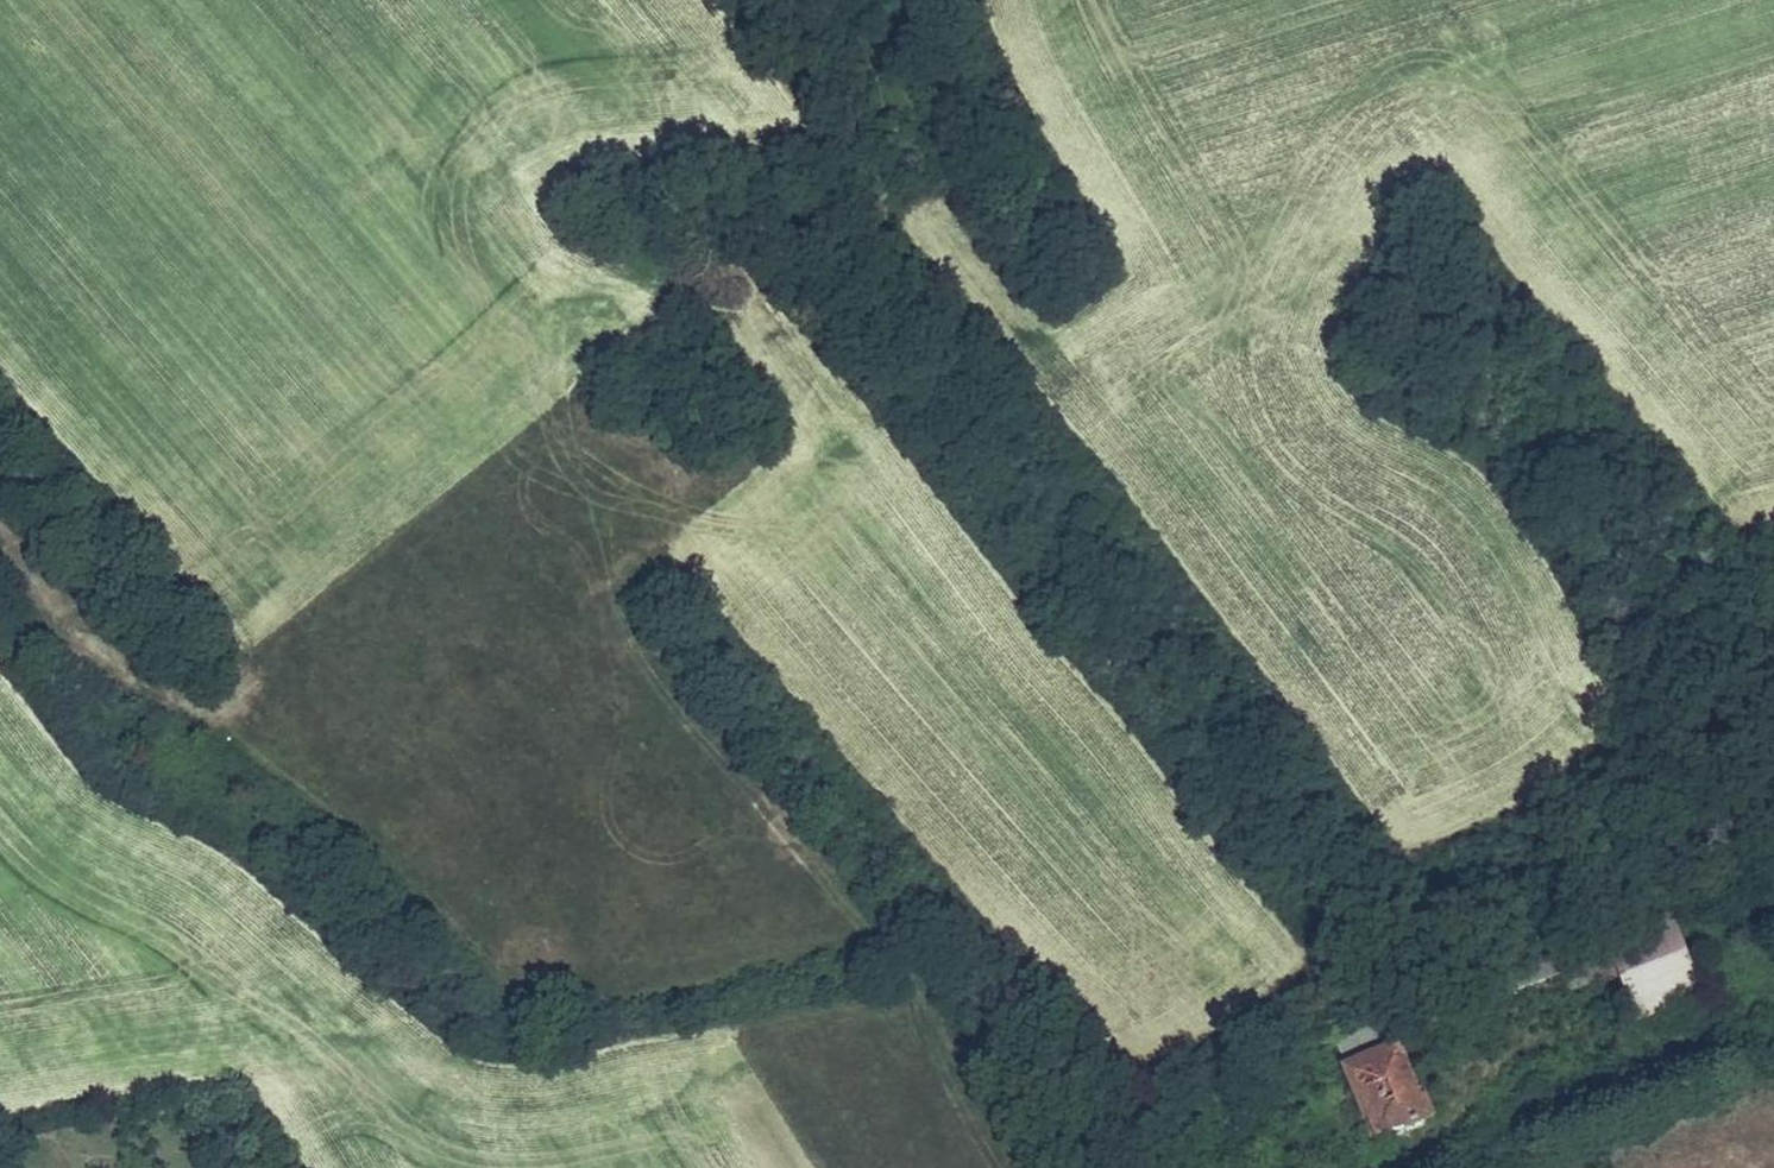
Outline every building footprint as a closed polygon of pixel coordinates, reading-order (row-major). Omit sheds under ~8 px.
[(1586,1022),(1651,996),(1620,914),(1554,940),(1567,974),(1586,1022)] [(1519,993),(1567,974),(1554,940),(1546,919),(1498,938),(1504,954),(1513,978),(1519,993)] [(1330,1114),(1337,1130),(1381,1113),(1344,1019),(1288,1041),(1317,1119),(1330,1114)] [(1337,1130),(1340,1138),(1384,1119),(1381,1113),(1337,1130)] [(1330,1114),(1317,1119),(1324,1136),(1337,1130),(1330,1114)] [(1337,1130),(1324,1136),(1327,1143),(1340,1138),(1337,1130)]
